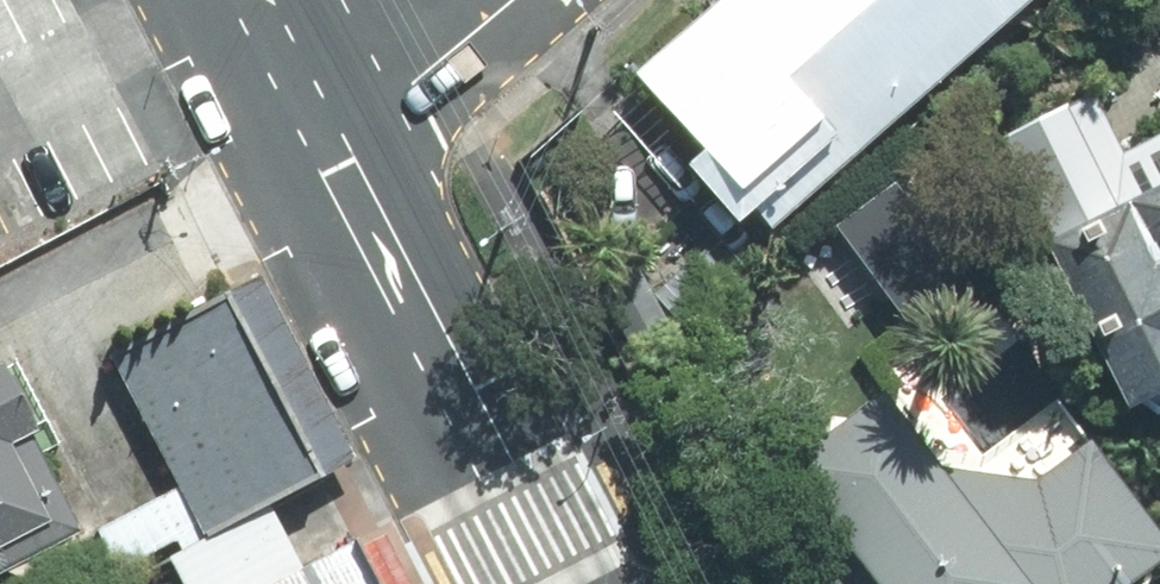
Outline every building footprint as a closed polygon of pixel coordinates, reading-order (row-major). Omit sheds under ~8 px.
[(637,78),(704,155),(688,169),(741,229),(757,215),(773,233),(1043,0),(727,0),(637,78)] [(1127,155),(1098,95),(1039,123),(1089,225),(1050,244),(1133,413),(1144,408),(1159,418),(1159,138),(1127,155)] [(736,285),(708,252),(660,293),(688,326),(736,285)] [(316,484),(228,303),(95,367),(184,548),(316,484)] [(0,366),(0,575),(85,531),(36,437),(42,434),(6,363),(0,366)] [(1159,564),(1159,529),(1094,444),(1041,485),(942,469),(886,396),(789,471),(876,583),(1134,583),(1159,564)] [(162,570),(169,583),(284,583),(319,567),(290,508),(162,570)] [(334,560),(319,567),(284,583),(346,583),(334,560)]
